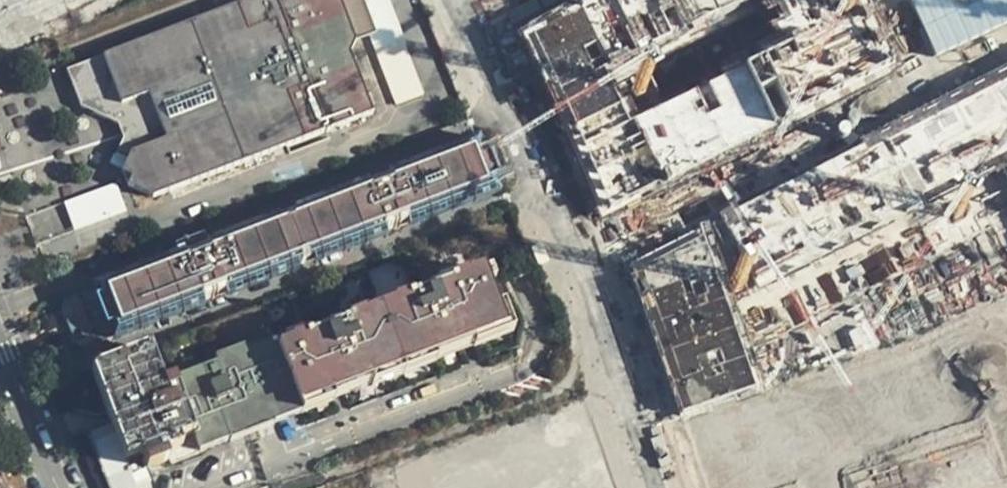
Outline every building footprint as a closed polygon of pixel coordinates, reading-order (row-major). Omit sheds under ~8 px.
[(355,52),(362,40),(347,0),(240,0),(67,69),(83,108),(123,125),(131,147),(120,162),(131,169),(127,175),(136,182),(131,190),(154,196),(377,111),(355,52)] [(498,185),(482,143),(480,140),(412,164),(430,211),(498,185)] [(430,211),(412,164),(94,283),(112,331),(430,211)] [(120,184),(67,199),(74,227),(127,213),(120,184)] [(195,362),(184,333),(115,359),(88,370),(115,442),(122,461),(136,455),(142,469),(164,460),(166,463),(195,452),(193,444),(293,405),(293,403),(365,376),(430,351),(469,337),(500,326),(496,315),(479,268),(271,344),(267,335),(195,362)] [(496,315),(500,326),(503,337),(514,333),(507,311),(496,315)] [(500,326),(469,337),(472,345),(473,348),(503,337),(500,326)] [(469,337),(430,351),(434,359),(472,345),(469,337)] [(434,359),(430,351),(365,376),(368,383),(369,388),(435,363),(434,359)] [(293,403),(293,405),(296,414),(329,401),(328,399),(368,383),(365,376),(293,403)] [(193,444),(195,452),(296,414),(293,405),(193,444)] [(115,442),(94,450),(108,487),(124,487),(146,480),(142,469),(127,475),(122,461),(115,442)] [(136,455),(122,461),(127,475),(142,469),(136,455)]
